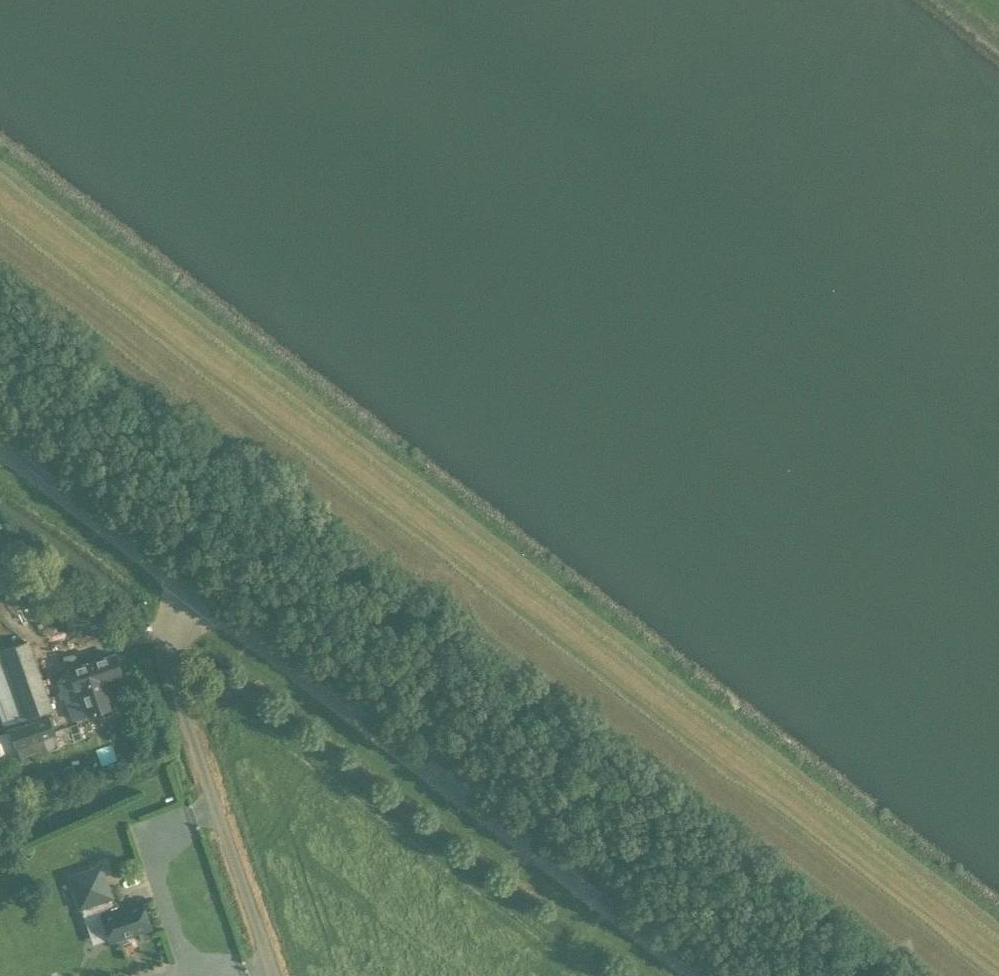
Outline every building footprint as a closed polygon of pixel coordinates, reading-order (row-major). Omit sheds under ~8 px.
[(50,621),(52,620),(56,628),(67,622),(53,595),(40,602),(50,621)] [(10,719),(13,718),(16,727),(13,728),(23,759),(61,745),(50,715),(48,716),(47,712),(53,710),(29,641),(0,651),(0,691),(10,719)] [(115,654),(69,670),(72,678),(62,681),(76,720),(114,707),(104,679),(122,673),(115,654)] [(101,865),(70,875),(69,878),(80,908),(82,907),(86,921),(101,916),(110,942),(151,928),(142,901),(114,910),(111,898),(113,897),(101,865)]
